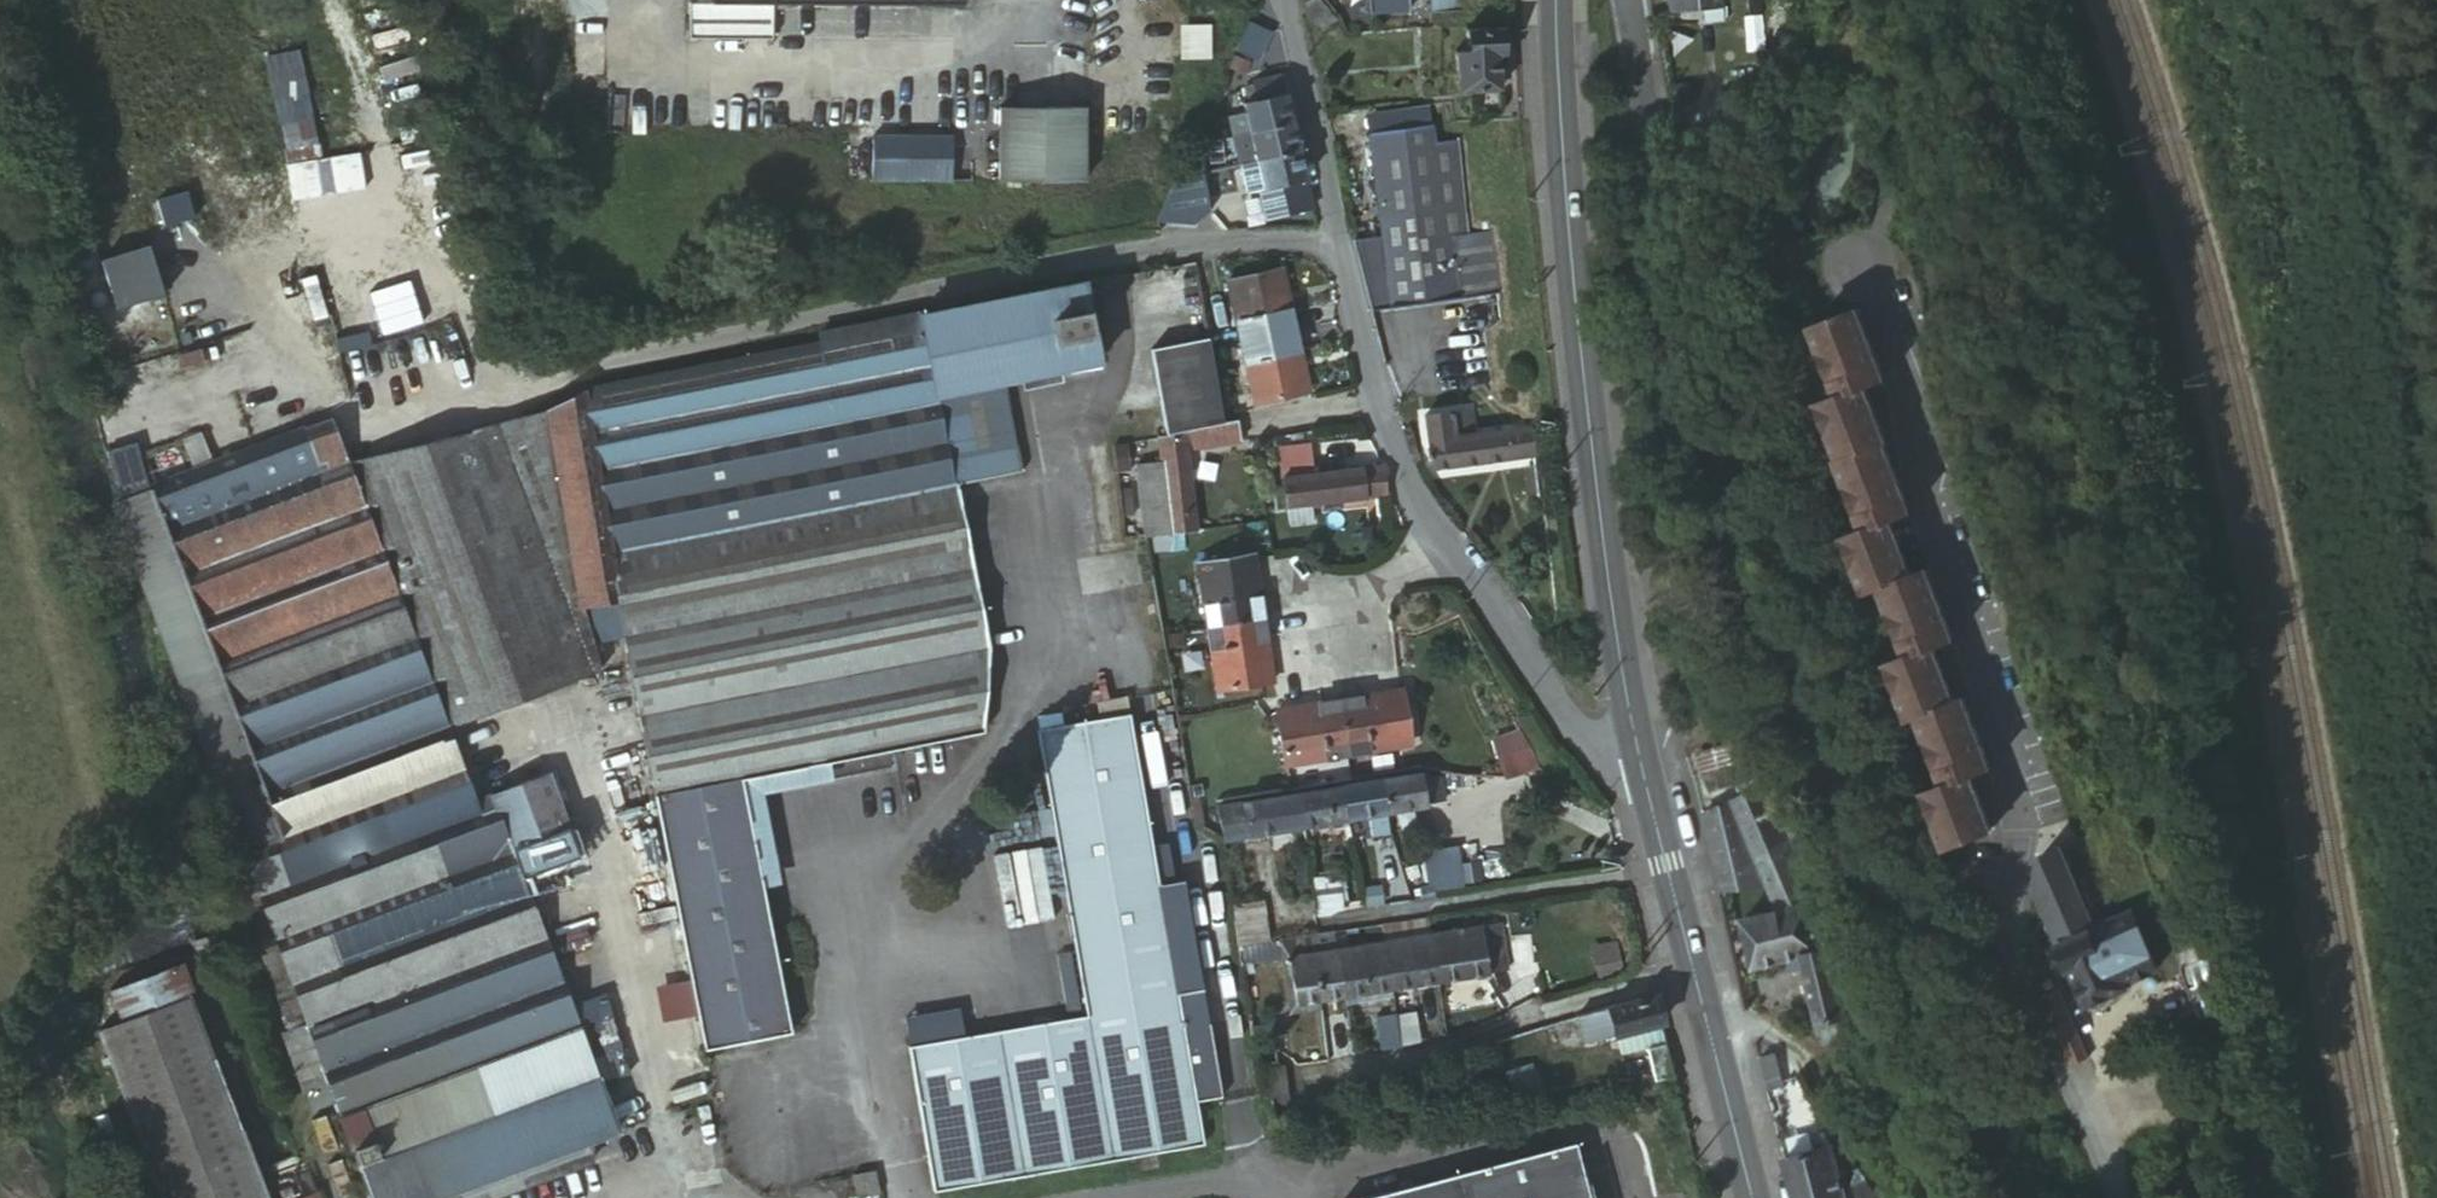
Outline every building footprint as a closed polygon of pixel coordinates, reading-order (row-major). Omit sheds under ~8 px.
[(1323,0),(1316,0),(1308,8),(1327,31),(1339,20),(1323,0)] [(1375,17),(1415,14),(1414,0),(1374,0),(1375,17)] [(1676,14),(1710,9),(1726,8),(1725,0),(1672,0),(1676,14)] [(1726,8),(1710,9),(1711,21),(1727,19),(1726,8)] [(1268,60),(1273,29),(1259,26),(1254,57),(1268,60)] [(1503,27),(1469,29),(1471,51),(1457,52),(1460,90),(1501,88),(1499,52),(1504,52),(1503,27)] [(1256,88),(1259,103),(1287,96),(1283,78),(1255,85),(1256,88)] [(1249,89),(1253,105),(1259,103),(1256,88),(1249,89)] [(289,160),(330,152),(319,89),(278,96),(289,160)] [(1253,105),(1245,107),(1248,116),(1253,134),(1297,123),(1290,95),(1287,96),(1259,103),(1253,105)] [(1090,179),(1088,106),(1003,107),(1004,181),(1090,179)] [(1372,116),(1375,134),(1438,125),(1435,107),(1372,116)] [(1233,119),(1237,138),(1253,134),(1248,116),(1233,119)] [(1297,123),(1253,134),(1260,162),(1304,151),(1297,123)] [(1362,241),(1379,311),(1507,292),(1498,230),(1476,233),(1462,139),(1440,143),(1438,125),(1375,134),(1390,236),(1362,241)] [(876,179),(950,180),(951,134),(876,134),(876,179)] [(1253,134),(1237,138),(1245,165),(1260,162),(1253,134)] [(1318,210),(1304,151),(1260,162),(1245,165),(1252,195),(1287,186),(1295,216),(1318,210)] [(1201,176),(1182,180),(1164,220),(1161,227),(1162,229),(1196,230),(1209,211),(1201,176)] [(1245,340),(1300,329),(1286,267),(1232,279),(1245,340)] [(1090,282),(930,317),(946,396),(1013,381),(1107,361),(1090,282)] [(1818,323),(1840,379),(1884,362),(1863,306),(1818,323)] [(827,342),(639,381),(591,391),(624,554),(963,481),(959,463),(946,396),(930,317),(929,313),(826,334),(827,342)] [(1314,391),(1300,329),(1245,340),(1246,341),(1259,402),(1314,391)] [(1229,425),(1227,413),(1215,347),(1213,336),(1152,350),(1167,434),(1188,431),(1209,428),(1229,425)] [(1884,362),(1840,379),(1845,391),(1889,375),(1884,362)] [(1013,381),(946,396),(959,463),(1026,449),(1013,381)] [(1890,438),(1869,382),(1826,399),(1846,454),(1844,456),(1869,523),(1851,531),(1873,590),(1887,584),(1900,579),(1899,576),(1915,571),(1893,514),(1881,519),(1876,506),(1908,494),(1887,439),(1890,438)] [(624,554),(591,391),(551,412),(597,607),(606,604),(633,599),(624,554)] [(1457,437),(1479,434),(1477,411),(1455,413),(1457,437)] [(551,412),(355,460),(421,629),(456,722),(525,695),(610,662),(597,607),(551,412)] [(148,478),(119,487),(154,609),(195,719),(240,701),(173,523),(355,460),(337,413),(148,478)] [(1429,417),(1431,440),(1457,437),(1455,413),(1429,417)] [(1243,423),(1229,425),(1209,428),(1211,447),(1246,441),(1243,423)] [(1479,434),(1482,462),(1539,456),(1536,426),(1479,434)] [(1211,447),(1209,428),(1188,431),(1191,449),(1211,447)] [(1172,497),(1197,493),(1191,449),(1188,431),(1167,434),(1163,435),(1166,458),(1171,494),(1172,497)] [(1435,468),(1482,462),(1479,434),(1457,437),(1431,440),(1435,468)] [(136,435),(108,442),(119,487),(148,478),(136,435)] [(1283,451),(1286,479),(1320,475),(1317,447),(1283,451)] [(963,481),(964,484),(1031,473),(1026,449),(959,463),(963,481)] [(1171,494),(1166,458),(1142,461),(1147,497),(1171,494)] [(421,629),(355,460),(173,523),(240,701),(421,629)] [(1391,494),(1388,468),(1388,467),(1367,469),(1371,497),(1391,494)] [(1325,503),(1371,497),(1367,469),(1322,475),(1325,503)] [(1289,507),(1325,503),(1322,475),(1320,475),(1286,479),(1289,507)] [(672,795),(762,777),(995,729),(1001,665),(964,484),(963,481),(624,554),(633,599),(639,633),(672,795)] [(1174,514),(1199,511),(1197,493),(1172,497),(1174,514)] [(1147,497),(1153,535),(1176,532),(1174,514),(1172,497),(1171,494),(1147,497)] [(1908,494),(1876,506),(1881,519),(1893,514),(1913,507),(1908,494)] [(1176,532),(1201,528),(1199,511),(1174,514),(1176,532)] [(1214,625),(1267,618),(1258,556),(1206,562),(1214,625)] [(1900,579),(1887,584),(1911,651),(1891,658),(1915,717),(1924,713),(1944,766),(1987,752),(1967,699),(1959,702),(1934,643),(1922,647),(1917,634),(1949,623),(1929,566),(1899,576),(1900,579)] [(613,639),(639,633),(633,599),(606,604),(613,639)] [(1275,683),(1267,618),(1214,625),(1221,689),(1275,683)] [(1917,634),(1922,647),(1954,636),(1949,623),(1917,634)] [(421,629),(240,701),(274,791),(439,728),(456,722),(421,629)] [(1407,691),(1344,702),(1352,755),(1416,744),(1407,691)] [(1109,712),(1137,707),(1136,697),(1107,701),(1109,712)] [(240,701),(195,719),(225,796),(229,808),(274,791),(240,701)] [(1352,755),(1344,702),(1280,712),(1289,764),(1352,755)] [(1109,712),(1110,716),(1138,710),(1137,707),(1109,712)] [(1049,726),(1064,811),(1153,796),(1138,710),(1110,716),(1049,726)] [(274,791),(306,876),(307,878),(490,809),(485,797),(459,728),(439,728),(274,791)] [(525,781),(556,770),(549,751),(519,763),(525,781)] [(1502,760),(1508,779),(1537,771),(1530,752),(1502,760)] [(1944,766),(1949,779),(1974,770),(1992,764),(1987,752),(1944,766)] [(277,934),(301,997),(312,1026),(555,938),(532,874),(588,852),(556,770),(525,781),(501,791),(522,845),(277,934)] [(1997,828),(1974,770),(1930,786),(1953,844),(1997,828)] [(1425,779),(1425,773),(1386,780),(1391,811),(1429,805),(1428,800),(1425,779)] [(672,795),(694,906),(784,891),(762,777),(672,795)] [(1439,777),(1425,779),(1428,800),(1442,799),(1439,777)] [(1391,811),(1386,780),(1346,786),(1351,818),(1352,818),(1375,814),(1391,811)] [(1346,786),(1301,794),(1306,825),(1339,819),(1351,818),(1346,786)] [(1765,790),(1707,815),(1724,894),(1775,883),(1801,877),(1765,790)] [(246,851),(261,892),(306,876),(274,791),(229,808),(234,822),(246,851)] [(306,876),(261,892),(277,934),(522,845),(501,791),(485,797),(490,809),(307,878),(306,876)] [(1299,794),(1249,803),(1253,834),(1306,825),(1301,794),(1299,794)] [(211,803),(215,814),(229,808),(225,796),(211,803)] [(1110,1083),(1198,1069),(1153,796),(1064,811),(1086,946),(1096,1006),(1097,1011),(1110,1083)] [(1221,807),(1226,839),(1253,834),(1249,803),(1221,807)] [(229,808),(215,814),(220,828),(234,822),(229,808)] [(1379,835),(1396,832),(1391,812),(1391,811),(1375,814),(1379,835)] [(1351,818),(1339,819),(1340,827),(1354,825),(1352,818),(1351,818)] [(1457,844),(1421,851),(1430,891),(1475,881),(1471,861),(1461,864),(1457,844)] [(2059,850),(2047,856),(2055,877),(2040,883),(2067,944),(2095,930),(2059,850)] [(229,857),(244,898),(261,892),(246,851),(229,857)] [(1321,874),(1324,915),(1331,913),(1346,902),(1343,872),(1321,874)] [(1813,905),(1801,877),(1775,883),(1781,909),(1745,918),(1757,966),(1792,956),(1803,954),(1829,947),(1827,941),(1819,943),(1810,906),(1813,905)] [(1371,886),(1375,904),(1389,903),(1386,884),(1371,886)] [(784,891),(694,906),(724,1047),(811,1029),(784,891)] [(261,892),(244,898),(283,1004),(301,997),(277,934),(261,892)] [(1261,900),(1265,934),(1272,933),(1265,899),(1261,900)] [(1235,903),(1241,945),(1259,944),(1257,936),(1265,934),(1261,900),(1235,903)] [(2095,930),(2067,944),(2062,946),(2073,972),(2076,971),(2089,1002),(2085,1005),(2088,1009),(2134,986),(2133,984),(2128,986),(2127,985),(2127,984),(2159,969),(2132,912),(2095,930)] [(1385,924),(1388,942),(1412,938),(1435,935),(1432,917),(1410,919),(1385,924)] [(1385,924),(1377,925),(1378,932),(1378,944),(1388,942),(1385,924)] [(1504,924),(1435,935),(1442,981),(1465,977),(1512,970),(1504,924)] [(1377,925),(1374,925),(1365,927),(1365,934),(1378,932),(1377,925)] [(1363,946),(1361,928),(1351,929),(1355,948),(1363,946)] [(1315,935),(1318,953),(1341,950),(1339,931),(1315,935)] [(1265,934),(1266,942),(1273,941),(1272,933),(1265,934)] [(1257,936),(1259,944),(1266,942),(1265,934),(1257,936)] [(1241,945),(1245,970),(1256,969),(1255,961),(1281,958),(1293,957),(1318,953),(1315,935),(1273,941),(1266,942),(1259,944),(1241,945)] [(1442,981),(1435,935),(1412,938),(1418,984),(1431,982),(1442,981)] [(332,1081),(372,1184),(377,1197),(442,1197),(602,1137),(624,1128),(555,938),(312,1026),(332,1081)] [(1395,988),(1418,984),(1412,938),(1388,942),(1395,988)] [(1363,946),(1370,991),(1395,988),(1388,942),(1378,944),(1363,946)] [(1086,946),(1068,949),(1078,1009),(1096,1006),(1086,946)] [(1341,950),(1348,994),(1370,991),(1363,946),(1355,948),(1341,950)] [(1601,957),(1622,954),(1620,947),(1600,950),(1601,957)] [(1803,954),(1807,966),(1821,1021),(1842,1015),(1851,1012),(1833,947),(1829,947),(1803,954)] [(1318,953),(1324,998),(1346,995),(1348,994),(1341,950),(1318,953)] [(1299,1002),(1324,998),(1318,953),(1293,957),(1295,972),(1299,1002)] [(1605,981),(1626,978),(1622,954),(1601,957),(1605,981)] [(1803,954),(1792,956),(1796,969),(1807,966),(1803,954)] [(1281,958),(1284,975),(1295,972),(1293,957),(1281,958)] [(186,967),(141,982),(140,983),(119,1005),(127,1026),(197,998),(186,967)] [(1291,1011),(1301,1009),(1299,1002),(1295,972),(1284,975),(1291,1011)] [(140,983),(141,982),(114,991),(119,1005),(140,983)] [(1370,991),(1371,997),(1396,994),(1395,988),(1370,991)] [(1348,994),(1349,1000),(1371,997),(1370,991),(1348,994)] [(1666,1022),(1657,995),(1616,1006),(1581,1017),(1588,1041),(1622,1033),(1623,1033),(1666,1022)] [(283,1004),(294,1032),(312,1026),(301,997),(283,1004)] [(197,998),(127,1026),(106,1034),(169,1197),(275,1197),(197,998)] [(1301,1009),(1326,1006),(1324,998),(1299,1002),(1301,1009)] [(921,1044),(935,1118),(1110,1083),(1097,1011),(921,1044)] [(1399,1013),(1403,1042),(1418,1040),(1415,1011),(1399,1013)] [(1385,1044),(1403,1042),(1399,1013),(1381,1015),(1385,1044)] [(1842,1015),(1821,1021),(1824,1037),(1846,1031),(1842,1015)] [(2071,1021),(2049,1031),(2065,1067),(2087,1057),(2071,1021)] [(1670,1043),(1666,1022),(1623,1033),(1622,1033),(1626,1053),(1653,1046),(1670,1043)] [(1255,1036),(1275,1033),(1273,1023),(1253,1026),(1255,1036)] [(294,1032),(315,1087),(332,1081),(312,1026),(294,1032)] [(1846,1031),(1824,1037),(1827,1051),(1834,1056),(1852,1051),(1846,1031)] [(288,1035),(309,1089),(315,1087),(294,1032),(288,1035)] [(1255,1036),(1259,1064),(1279,1061),(1275,1033),(1255,1036)] [(1678,1072),(1670,1043),(1653,1046),(1660,1075),(1678,1072)] [(1782,1061),(1763,1065),(1772,1091),(1789,1086),(1782,1061)] [(1504,1070),(1510,1094),(1535,1086),(1529,1063),(1504,1070)] [(1266,1068),(1269,1090),(1293,1084),(1292,1070),(1266,1068)] [(941,1154),(1203,1103),(1198,1069),(1110,1083),(935,1118),(941,1154)] [(1293,1084),(1269,1090),(1270,1095),(1297,1105),(1293,1084)] [(947,1188),(950,1188),(1209,1142),(1203,1103),(941,1154),(947,1188)] [(602,1137),(442,1197),(502,1197),(600,1161),(602,1137)] [(1361,1197),(1583,1197),(1577,1174),(1587,1171),(1580,1143),(1361,1197)] [(1835,1144),(1791,1157),(1800,1193),(1845,1181),(1835,1144)] [(1587,1171),(1577,1174),(1583,1197),(1594,1197),(1587,1171)] [(1860,1171),(1855,1189),(1857,1197),(1880,1197),(1860,1171)] [(859,1197),(873,1197),(881,1197),(877,1174),(856,1178),(859,1197)] [(1801,1197),(1849,1197),(1845,1181),(1800,1193),(1801,1197)] [(372,1184),(363,1186),(368,1197),(377,1197),(372,1184)]
